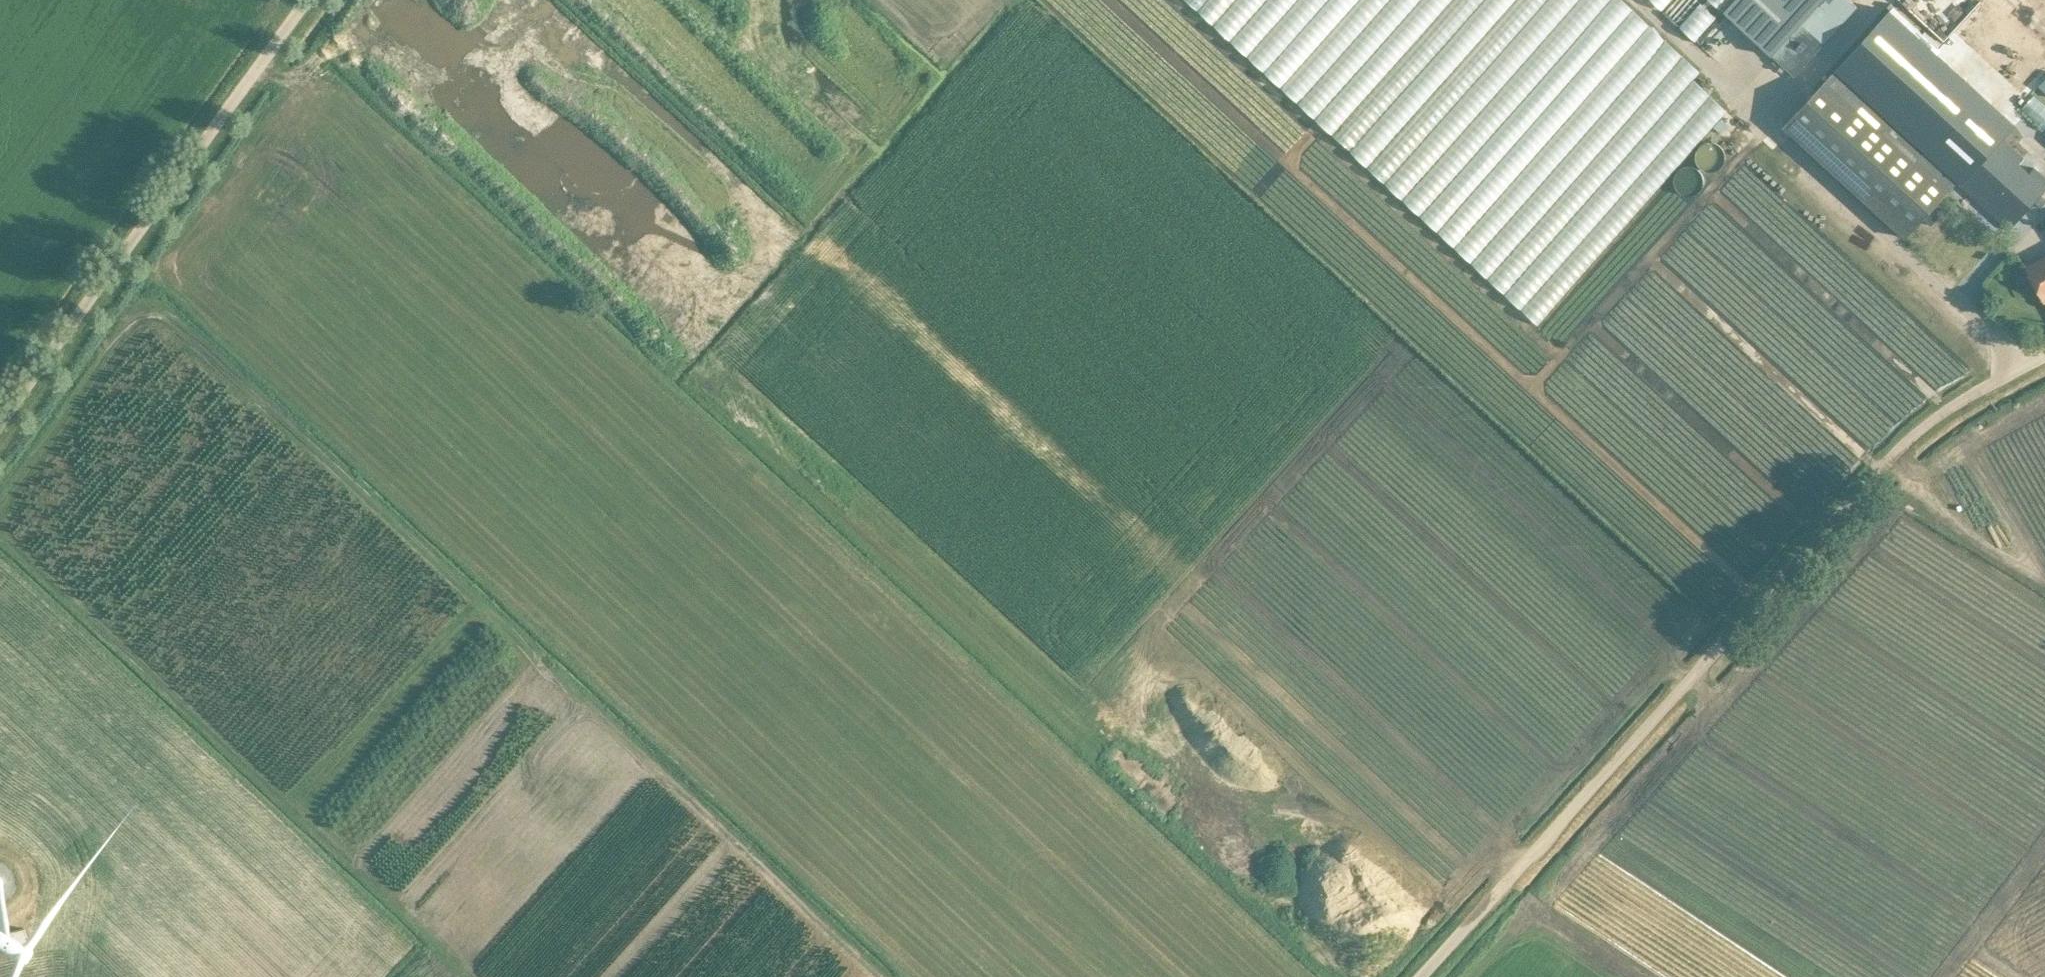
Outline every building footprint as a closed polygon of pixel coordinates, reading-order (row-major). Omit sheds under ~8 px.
[(1538,314),(1553,297),(1569,310),(1595,280),(1587,273),(1606,251),(1597,243),(1718,105),(1681,73),(1693,59),(1626,0),(1178,0),(1538,314)] [(1689,31),(1716,0),(1654,0),(1689,31)] [(1784,69),(1850,2),(1847,0),(1716,0),(1715,1),(1784,69)] [(1997,0),(1901,0),(2010,99),(1988,122),(1880,23),(1837,70),(2006,225),(2044,182),(2044,174),(2015,146),(2035,124),(2044,133),(2044,44),(1997,0)] [(2044,24),(2044,0),(2019,0),(2044,24)] [(2044,296),(2044,255),(2028,265),(2044,296)] [(20,939),(15,921),(0,925),(0,944),(20,939)]
